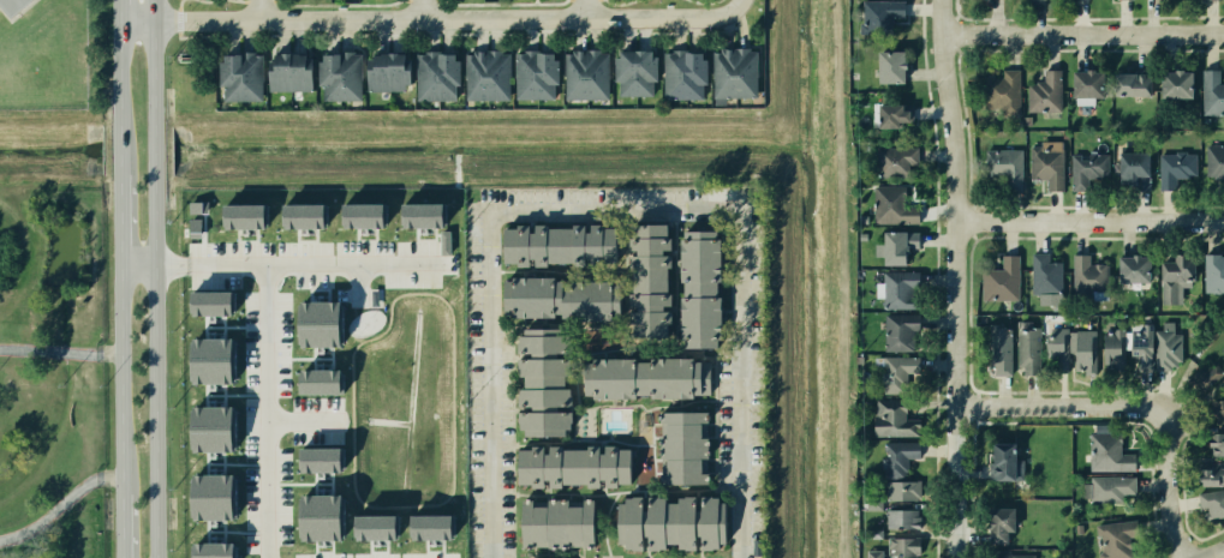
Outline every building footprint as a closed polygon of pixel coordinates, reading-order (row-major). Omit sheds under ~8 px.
[(11,18),(0,5),(0,0),(31,0),(11,18)] [(860,23),(908,20),(907,0),(859,0),(860,23)] [(616,49),(650,48),(651,95),(617,95),(616,49)] [(661,48),(701,48),(701,98),(661,98),(661,48)] [(715,48),(756,49),(753,97),(724,96),(724,106),(713,106),(715,48)] [(462,50),(464,98),(507,98),(506,49),(462,50)] [(315,53),(358,50),(359,96),(317,97),(315,53)] [(213,53),(257,52),(258,100),(214,101),(213,53)] [(265,53),(308,52),(309,89),(265,90),(265,53)] [(562,52),(607,52),(607,97),(562,97),(562,52)] [(873,53),(873,82),(902,80),(902,52),(873,53)] [(414,53),(414,96),(450,96),(450,82),(456,82),(456,59),(448,59),(448,53),(414,53)] [(513,54),(550,53),(550,98),(513,98),(513,54)] [(364,55),(406,55),(406,90),(364,90),(364,55)] [(1217,82),(1223,82),(1223,113),(1202,113),(1200,68),(1217,68),(1217,82)] [(975,106),(986,106),(985,73),(997,73),(997,83),(1004,83),(1004,72),(1023,72),(1023,120),(1004,120),(1004,110),(991,110),(991,127),(975,127),(975,106)] [(1032,86),(1046,86),(1045,73),(1063,73),(1064,112),(1050,112),(1050,116),(1045,116),(1046,121),(1065,121),(1065,132),(1043,132),(1043,130),(1037,131),(1035,116),(1032,116),(1032,86)] [(1088,125),(1088,130),(1075,130),(1076,98),(1073,97),(1074,74),(1101,74),(1100,97),(1111,97),(1111,132),(1098,131),(1098,125),(1088,125)] [(1139,127),(1139,131),(1118,130),(1119,97),(1116,97),(1117,77),(1151,78),(1150,98),(1139,97),(1139,103),(1150,104),(1150,100),(1162,101),(1160,127),(1139,127)] [(1164,78),(1193,78),(1193,102),(1164,102),(1164,78)] [(874,101),(876,127),(894,127),(894,121),(913,120),(913,100),(874,101)] [(1202,142),(1223,142),(1223,191),(1206,190),(1202,142)] [(1067,194),(1049,196),(1049,182),(1034,182),(1033,150),(1045,149),(1045,145),(1067,145),(1067,194)] [(877,146),(916,148),(916,163),(906,163),(906,178),(876,178),(877,146)] [(1025,194),(1009,194),(1009,179),(990,178),(990,152),(1026,152),(1025,194)] [(1118,158),(1147,157),(1148,194),(1118,196),(1118,158)] [(1181,180),(1175,180),(1175,196),(1163,196),(1164,158),(1176,158),(1175,168),(1181,169),(1181,157),(1198,157),(1198,188),(1181,188),(1181,180)] [(1089,185),(1091,194),(1075,194),(1075,158),(1082,158),(1082,169),(1092,169),(1092,160),(1110,160),(1110,184),(1089,185)] [(866,218),(868,181),(900,182),(898,206),(919,208),(918,221),(866,218)] [(325,229),(325,205),(283,204),(283,228),(325,229)] [(384,204),(342,204),(342,228),(384,228),(384,204)] [(444,204),(402,204),(402,228),(444,228),(444,204)] [(265,205),(223,205),(224,229),(266,229),(265,205)] [(500,262),(500,218),(617,221),(617,264),(500,262)] [(623,226),(626,335),(671,334),(669,224),(623,226)] [(873,228),(873,264),(908,264),(908,251),(920,251),(920,228),(873,228)] [(680,229),(722,229),(720,346),(679,344),(680,229)] [(450,231),(440,231),(441,254),(450,254),(450,231)] [(1202,253),(1223,253),(1223,294),(1202,293),(1202,253)] [(1050,268),(1063,268),(1062,300),(1050,299),(1049,313),(1032,312),(1034,258),(1050,258),(1050,268)] [(981,275),(1005,275),(1007,259),(1021,260),(1021,305),(1013,305),(1013,314),(981,313),(981,275)] [(1077,259),(1097,259),(1097,270),(1107,270),(1107,293),(1097,293),(1097,300),(1077,300),(1077,259)] [(1122,263),(1152,263),(1152,287),(1122,287),(1122,263)] [(1163,264),(1196,264),(1196,284),(1187,284),(1187,307),(1164,307),(1163,264)] [(877,275),(877,308),(916,308),(916,275),(877,275)] [(497,313),(497,276),(620,276),(620,313),(497,313)] [(233,291),(191,292),(191,316),(233,315),(233,291)] [(340,302),(298,302),(299,347),(341,347),(340,302)] [(1099,304),(1117,305),(1117,318),(1099,317),(1099,304)] [(884,313),(916,314),(916,329),(909,329),(909,334),(916,334),(915,353),(904,353),(904,348),(884,347),(884,313)] [(985,370),(993,370),(995,347),(987,347),(987,325),(1002,325),(1002,334),(1013,334),(1013,376),(1001,374),(1001,386),(984,385),(985,370)] [(1166,373),(1159,373),(1159,337),(1166,337),(1166,326),(1177,326),(1177,340),(1190,340),(1192,370),(1178,370),(1178,376),(1166,376),(1166,373)] [(507,329),(565,328),(566,427),(508,428),(507,329)] [(1058,372),(1049,372),(1049,331),(1073,331),(1071,377),(1058,377),(1058,372)] [(1132,336),(1142,336),(1142,331),(1158,331),(1157,376),(1142,376),(1142,364),(1130,364),(1132,336)] [(1126,332),(1126,374),(1116,374),(1116,370),(1103,370),(1103,332),(1126,332)] [(1020,335),(1044,335),(1043,376),(1019,376),(1020,335)] [(1077,335),(1098,335),(1098,373),(1077,373),(1077,335)] [(232,338),(190,339),(191,385),(233,384),(232,338)] [(873,356),(919,358),(919,374),(907,374),(906,394),(882,394),(882,383),(880,382),(880,372),(886,372),(886,365),(873,364),(873,356)] [(578,362),(578,397),(709,397),(709,362),(578,362)] [(1188,378),(1201,365),(1205,368),(1211,362),(1223,376),(1202,394),(1188,378)] [(341,370),(299,370),(299,394),(341,395),(341,370)] [(1213,398),(1223,398),(1223,422),(1213,422),(1213,398)] [(872,404),(910,406),(909,422),(927,424),(926,442),(871,439),(872,404)] [(234,407),(192,406),(191,452),(233,452),(234,407)] [(656,412),(706,409),(709,480),(658,481),(656,412)] [(1210,433),(1223,433),(1223,455),(1211,456),(1210,433)] [(511,485),(511,438),(626,436),(626,484),(511,485)] [(1091,437),(1124,438),(1124,452),(1122,452),(1122,456),(1139,456),(1139,474),(1121,473),(1121,474),(1095,473),(1097,452),(1091,452),(1091,437)] [(993,446),(1014,448),(1013,482),(993,481),(993,446)] [(341,448),(299,448),(299,472),(342,472),(341,448)] [(920,448),(920,460),(910,460),(910,481),(889,481),(889,448),(920,448)] [(1017,462),(1029,463),(1028,481),(1017,481),(1017,462)] [(1196,463),(1223,463),(1223,485),(1201,485),(1201,480),(1196,480),(1196,463)] [(234,474),(191,475),(192,520),(234,520),(234,474)] [(1093,479),(1138,480),(1136,503),(1093,502),(1093,479)] [(885,487),(921,487),(921,503),(885,504),(885,487)] [(1198,493),(1223,489),(1223,517),(1202,521),(1198,493)] [(342,495),(299,495),(300,541),(342,540),(342,495)] [(868,510),(881,510),(881,495),(868,495),(868,510)] [(609,547),(608,498),(720,496),(721,545),(609,547)] [(514,547),(513,500),(587,499),(589,546),(514,547)] [(1009,530),(1009,548),(989,548),(989,510),(1009,510),(1009,511),(1016,512),(1016,530),(1009,530)] [(452,515),(410,516),(410,539),(452,539),(452,515)] [(888,515),(919,515),(919,534),(888,534),(888,515)] [(396,516),(355,516),(355,539),(396,540),(396,516)] [(1140,527),(1140,557),(1105,557),(1105,527),(1140,527)] [(923,544),(923,557),(868,557),(868,554),(888,554),(889,542),(923,544)] [(192,543),(192,557),(234,557),(234,543),(192,543)]
